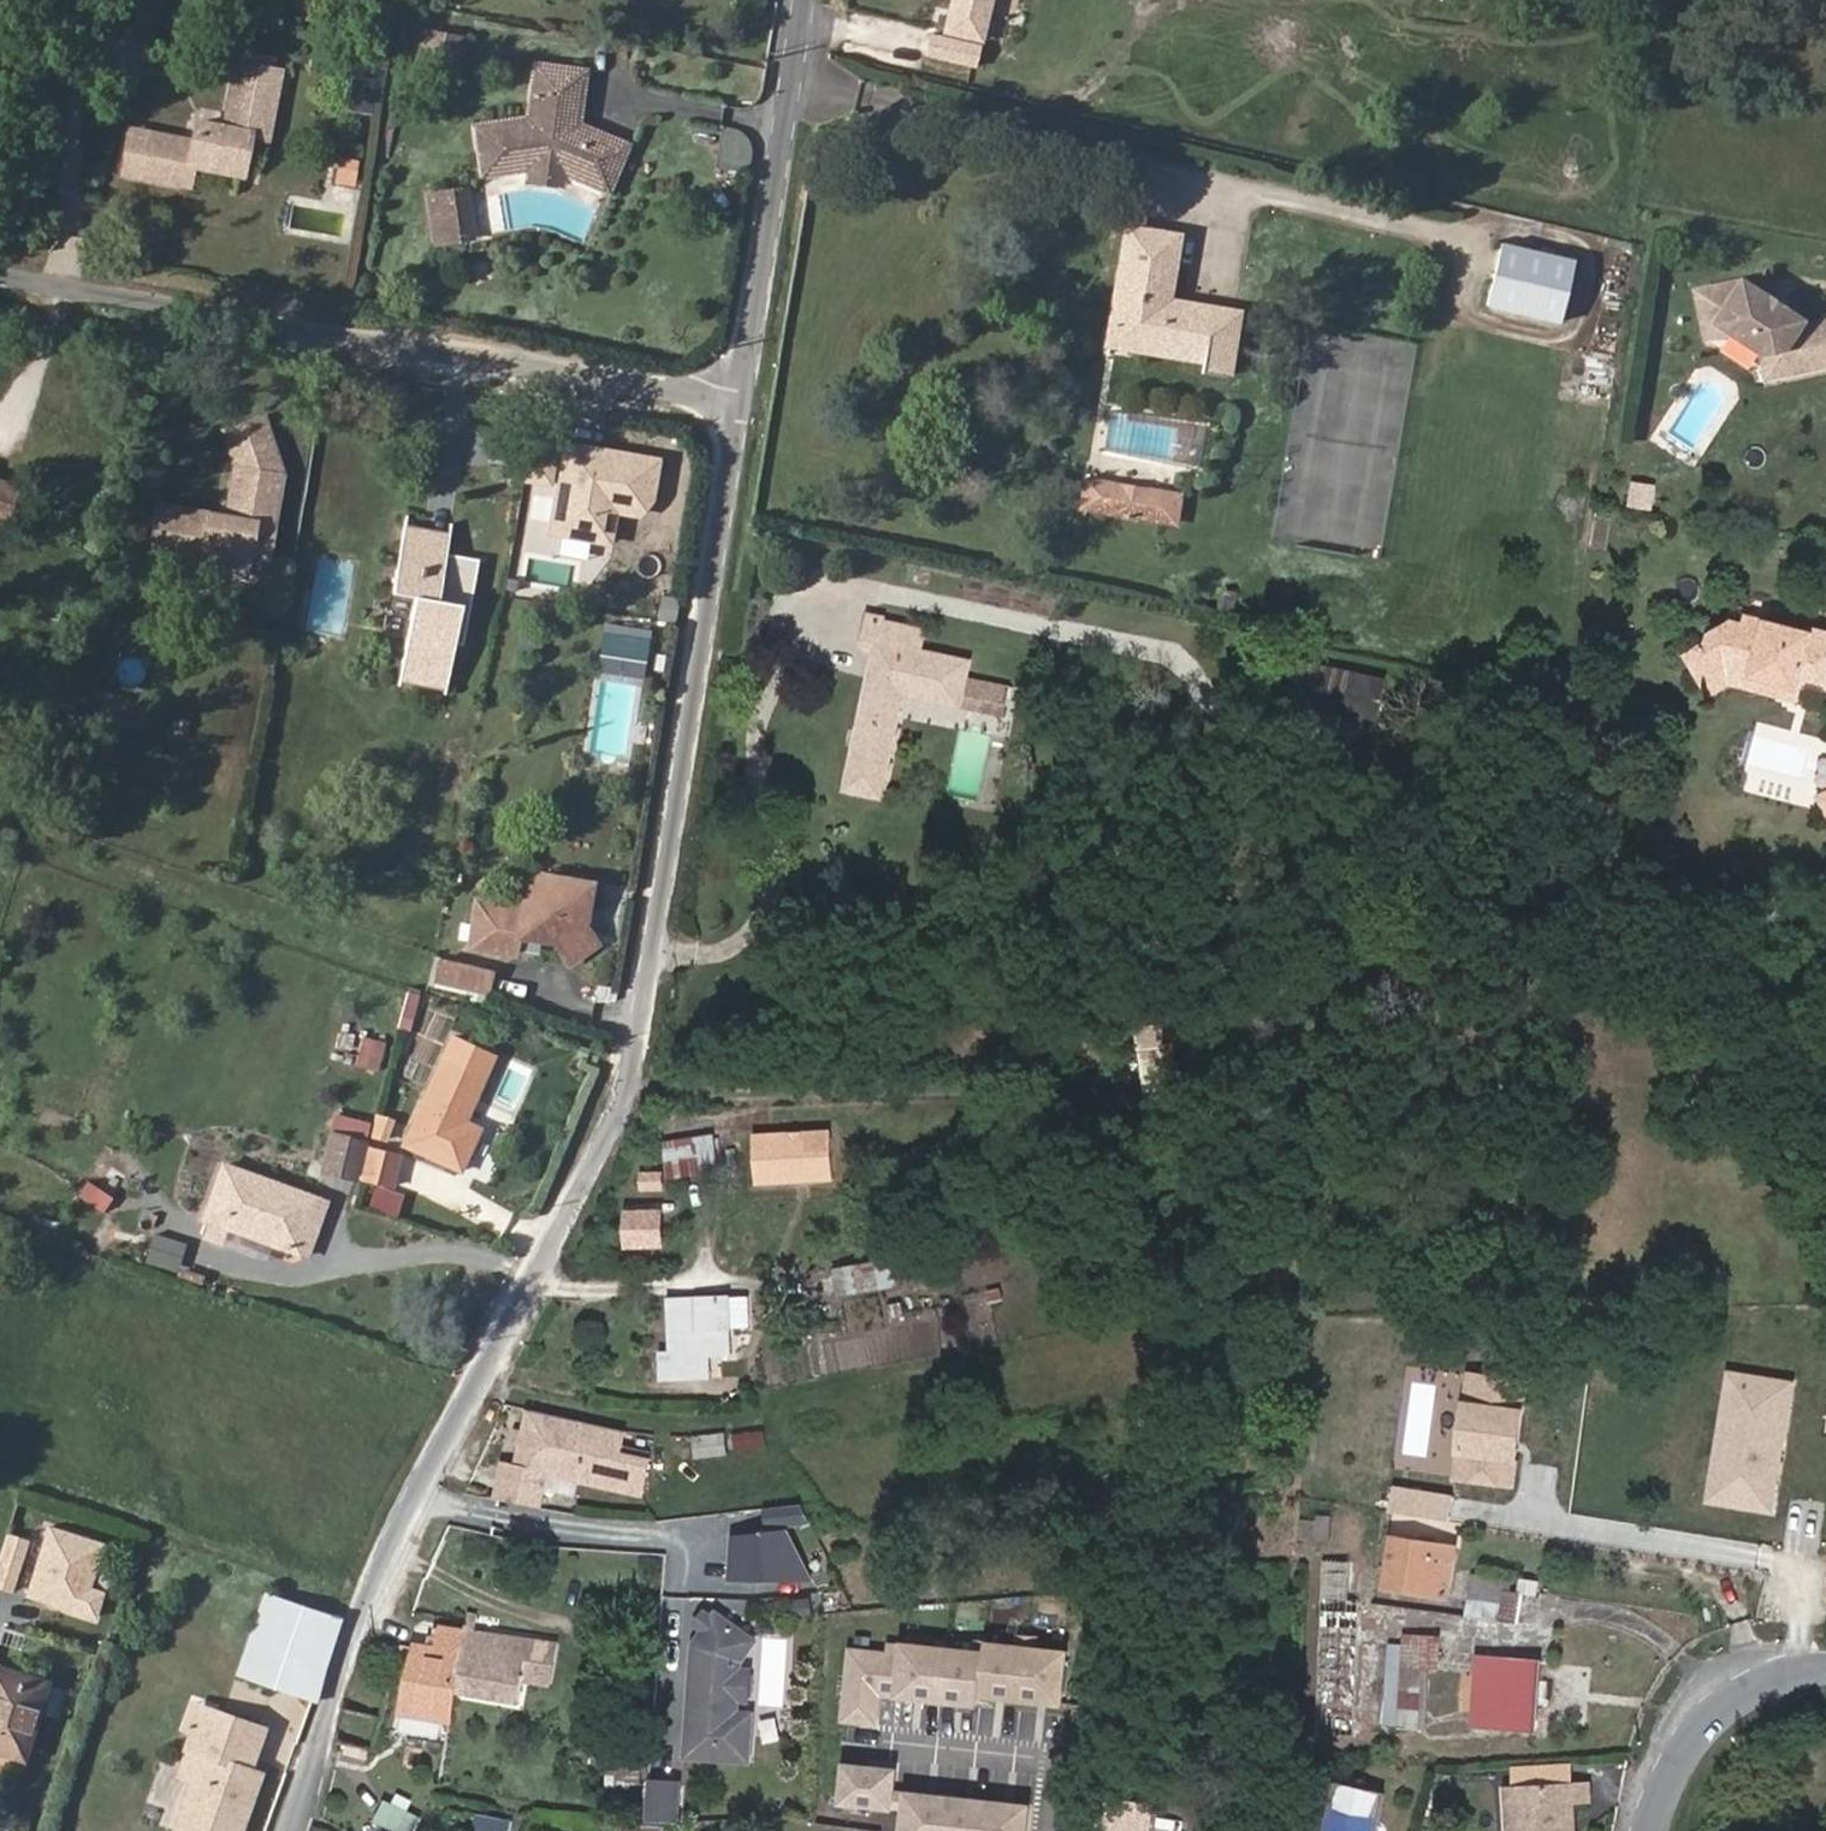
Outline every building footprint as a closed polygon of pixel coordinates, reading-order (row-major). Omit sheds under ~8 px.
[(452,38),(419,32),(414,64),(447,70),(452,38)] [(202,59),(229,64),(232,52),(204,47),(202,59)] [(234,128),(243,67),(229,64),(202,59),(198,58),(187,119),(234,128)] [(569,73),(521,65),(515,101),(563,110),(569,73)] [(563,110),(515,101),(511,119),(561,128),(563,110)] [(232,138),(234,128),(187,119),(186,122),(159,117),(155,136),(106,127),(97,170),(158,181),(163,165),(208,172),(214,135),(232,138)] [(511,119),(454,131),(464,177),(511,169),(539,173),(597,192),(612,148),(561,128),(511,119)] [(741,166),(742,131),(719,131),(719,166),(741,166)] [(352,187),(356,161),(334,158),(330,184),(352,187)] [(539,173),(511,169),(509,182),(536,187),(539,173)] [(449,196),(414,205),(426,253),(461,244),(449,196)] [(1129,226),(1114,323),(1207,338),(1204,363),(1202,372),(1233,377),(1243,312),(1169,301),(1179,233),(1129,226)] [(1564,321),(1578,261),(1504,244),(1491,303),(1564,321)] [(1735,283),(1689,291),(1698,338),(1724,334),(1753,354),(1774,351),(1779,376),(1825,368),(1825,323),(1797,328),(1796,326),(1774,311),(1765,311),(1755,304),(1758,299),(1735,283)] [(1778,306),(1761,294),(1758,299),(1755,304),(1765,311),(1774,311),(1778,306)] [(1207,338),(1114,323),(1110,347),(1204,363),(1207,338)] [(1774,351),(1753,354),(1758,380),(1779,376),(1774,351)] [(261,443),(215,461),(231,500),(224,543),(222,552),(206,549),(207,540),(157,532),(152,561),(171,565),(168,583),(194,587),(193,591),(240,599),(241,595),(262,598),(279,492),(261,443)] [(1072,508),(1174,527),(1181,491),(1079,472),(1072,508)] [(4,527),(14,495),(0,490),(0,526),(4,527)] [(451,534),(409,526),(399,592),(415,596),(401,681),(448,690),(456,641),(465,642),(480,562),(447,556),(451,534)] [(224,543),(207,540),(206,549),(222,552),(224,543)] [(906,691),(959,702),(964,704),(973,661),(926,650),(930,629),(886,620),(887,616),(875,614),(869,641),(880,645),(851,786),(884,794),(900,717),(906,691)] [(1746,615),(1744,623),(1764,628),(1767,621),(1746,615)] [(1706,687),(1732,672),(1800,691),(1803,679),(1825,684),(1825,632),(1814,629),(1813,633),(1767,621),(1764,628),(1744,623),(1735,621),(1713,634),(1711,643),(1687,655),(1706,687)] [(601,635),(599,654),(643,657),(644,638),(601,635)] [(1307,665),(1303,718),(1379,725),(1383,672),(1307,665)] [(1732,672),(1706,687),(1712,697),(1732,685),(1797,702),(1800,691),(1732,672)] [(953,728),(959,702),(906,691),(900,717),(953,728)] [(517,953),(524,931),(557,937),(574,961),(603,940),(584,912),(593,874),(571,870),(572,880),(571,888),(563,894),(556,889),(550,883),(541,888),(547,897),(538,905),(541,910),(526,914),(525,907),(483,898),(474,944),(517,953)] [(497,971),(447,953),(440,973),(490,991),(497,971)] [(400,999),(395,1026),(409,1028),(414,1002),(400,999)] [(1146,1099),(1167,1096),(1165,1076),(1179,1074),(1174,1021),(1139,1025),(1146,1099)] [(353,1065),(375,1072),(385,1041),(364,1034),(353,1065)] [(484,1064),(447,1047),(412,1130),(465,1154),(483,1114),(467,1106),(484,1064)] [(364,1136),(332,1127),(321,1164),(353,1174),(364,1136)] [(369,1135),(359,1168),(390,1177),(400,1144),(369,1135)] [(834,1141),(756,1140),(755,1186),(833,1188),(834,1141)] [(687,1170),(701,1169),(698,1142),(684,1143),(687,1170)] [(309,1196),(215,1165),(197,1222),(292,1253),(302,1256),(313,1223),(304,1220),(311,1199),(309,1196)] [(645,1170),(646,1188),(665,1187),(664,1169),(645,1170)] [(85,1180),(76,1198),(101,1211),(110,1193),(85,1180)] [(320,1202),(311,1199),(304,1220),(313,1223),(320,1202)] [(667,1207),(630,1207),(630,1247),(668,1246),(667,1207)] [(174,1271),(183,1244),(148,1233),(140,1260),(174,1271)] [(884,1288),(879,1259),(837,1268),(842,1296),(884,1288)] [(678,1312),(670,1312),(670,1346),(662,1346),(662,1379),(713,1377),(712,1354),(733,1352),(732,1293),(679,1294),(678,1312)] [(670,1295),(670,1312),(678,1312),(679,1294),(670,1295)] [(549,1469),(643,1491),(649,1459),(622,1453),(627,1430),(531,1410),(519,1464),(506,1461),(497,1498),(540,1507),(549,1469)] [(731,1450),(765,1446),(762,1427),(729,1431),(731,1450)] [(694,1432),(694,1455),(726,1455),(726,1432),(694,1432)] [(764,1531),(730,1534),(728,1580),(814,1580),(787,1527),(811,1523),(802,1502),(761,1506),(764,1531)] [(1319,1513),(1317,1542),(1333,1544),(1335,1514),(1319,1513)] [(103,1541),(43,1521),(18,1596),(92,1621),(102,1592),(87,1587),(103,1541)] [(0,1552),(0,1588),(10,1591),(27,1540),(6,1533),(0,1552)] [(1392,1554),(1452,1563),(1455,1545),(1395,1536),(1392,1554)] [(1449,1585),(1452,1563),(1392,1554),(1386,1584),(1409,1588),(1410,1581),(1449,1585)] [(1315,1558),(1312,1606),(1364,1609),(1366,1560),(1315,1558)] [(1477,1587),(1542,1597),(1543,1591),(1544,1585),(1479,1574),(1472,1573),(1465,1614),(1473,1614),(1477,1587)] [(1410,1581),(1409,1588),(1447,1594),(1449,1585),(1410,1581)] [(1537,1627),(1542,1597),(1477,1587),(1473,1614),(1465,1614),(1464,1615),(1537,1627)] [(341,1620),(265,1597),(242,1678),(318,1700),(341,1620)] [(1364,1609),(1312,1606),(1306,1737),(1358,1741),(1364,1609)] [(710,1608),(701,1619),(709,1626),(718,1614),(710,1608)] [(689,1751),(751,1756),(754,1710),(739,1709),(740,1696),(743,1666),(743,1658),(758,1638),(721,1610),(718,1614),(709,1626),(698,1640),(689,1751)] [(461,1696),(473,1628),(475,1616),(470,1615),(469,1619),(467,1628),(462,1628),(443,1625),(439,1643),(417,1641),(405,1714),(456,1723),(461,1696)] [(534,1635),(473,1628),(461,1696),(520,1705),(534,1635)] [(1405,1640),(1390,1639),(1386,1722),(1418,1724),(1422,1667),(1440,1667),(1442,1634),(1405,1632),(1405,1640)] [(910,1650),(854,1643),(845,1719),(885,1724),(889,1690),(993,1702),(994,1693),(1063,1701),(1070,1643),(998,1634),(996,1647),(911,1637),(910,1650)] [(1478,1656),(1474,1724),(1535,1726),(1540,1661),(1478,1656)] [(753,1667),(743,1666),(740,1696),(751,1697),(753,1667)] [(26,1762),(50,1683),(0,1667),(0,1754),(26,1762)] [(204,1707),(197,1704),(190,1722),(198,1725),(204,1707)] [(204,1707),(198,1725),(190,1722),(188,1728),(195,1731),(189,1749),(205,1755),(177,1830),(243,1830),(264,1775),(252,1771),(247,1769),(250,1759),(256,1761),(267,1730),(204,1707)] [(371,1750),(349,1743),(345,1754),(367,1760),(371,1750)] [(256,1761),(250,1759),(247,1769),(252,1771),(256,1761)] [(853,1760),(849,1799),(914,1806),(911,1830),(1034,1830),(1037,1804),(913,1791),(915,1766),(853,1760)] [(607,1793),(641,1789),(638,1767),(604,1771),(607,1793)] [(686,1776),(651,1773),(648,1810),(683,1812),(686,1776)] [(1573,1802),(1590,1801),(1589,1779),(1506,1783),(1509,1830),(1567,1830),(1565,1802),(1573,1802)] [(1386,1790),(1338,1781),(1328,1830),(1378,1830),(1386,1790)] [(390,1830),(415,1830),(422,1815),(382,1798),(372,1821),(391,1829),(390,1830)] [(1573,1802),(1565,1802),(1567,1830),(1574,1830),(1573,1802)] [(1137,1809),(1102,1805),(1099,1830),(1135,1830),(1137,1809)] [(1137,1809),(1135,1830),(1149,1830),(1151,1810),(1137,1809)] [(474,1830),(511,1830),(513,1820),(477,1813),(474,1830)] [(550,1817),(535,1815),(534,1820),(528,1829),(539,1830),(547,1830),(550,1817)] [(630,1817),(630,1830),(663,1830),(663,1817),(648,1817),(630,1817)]
